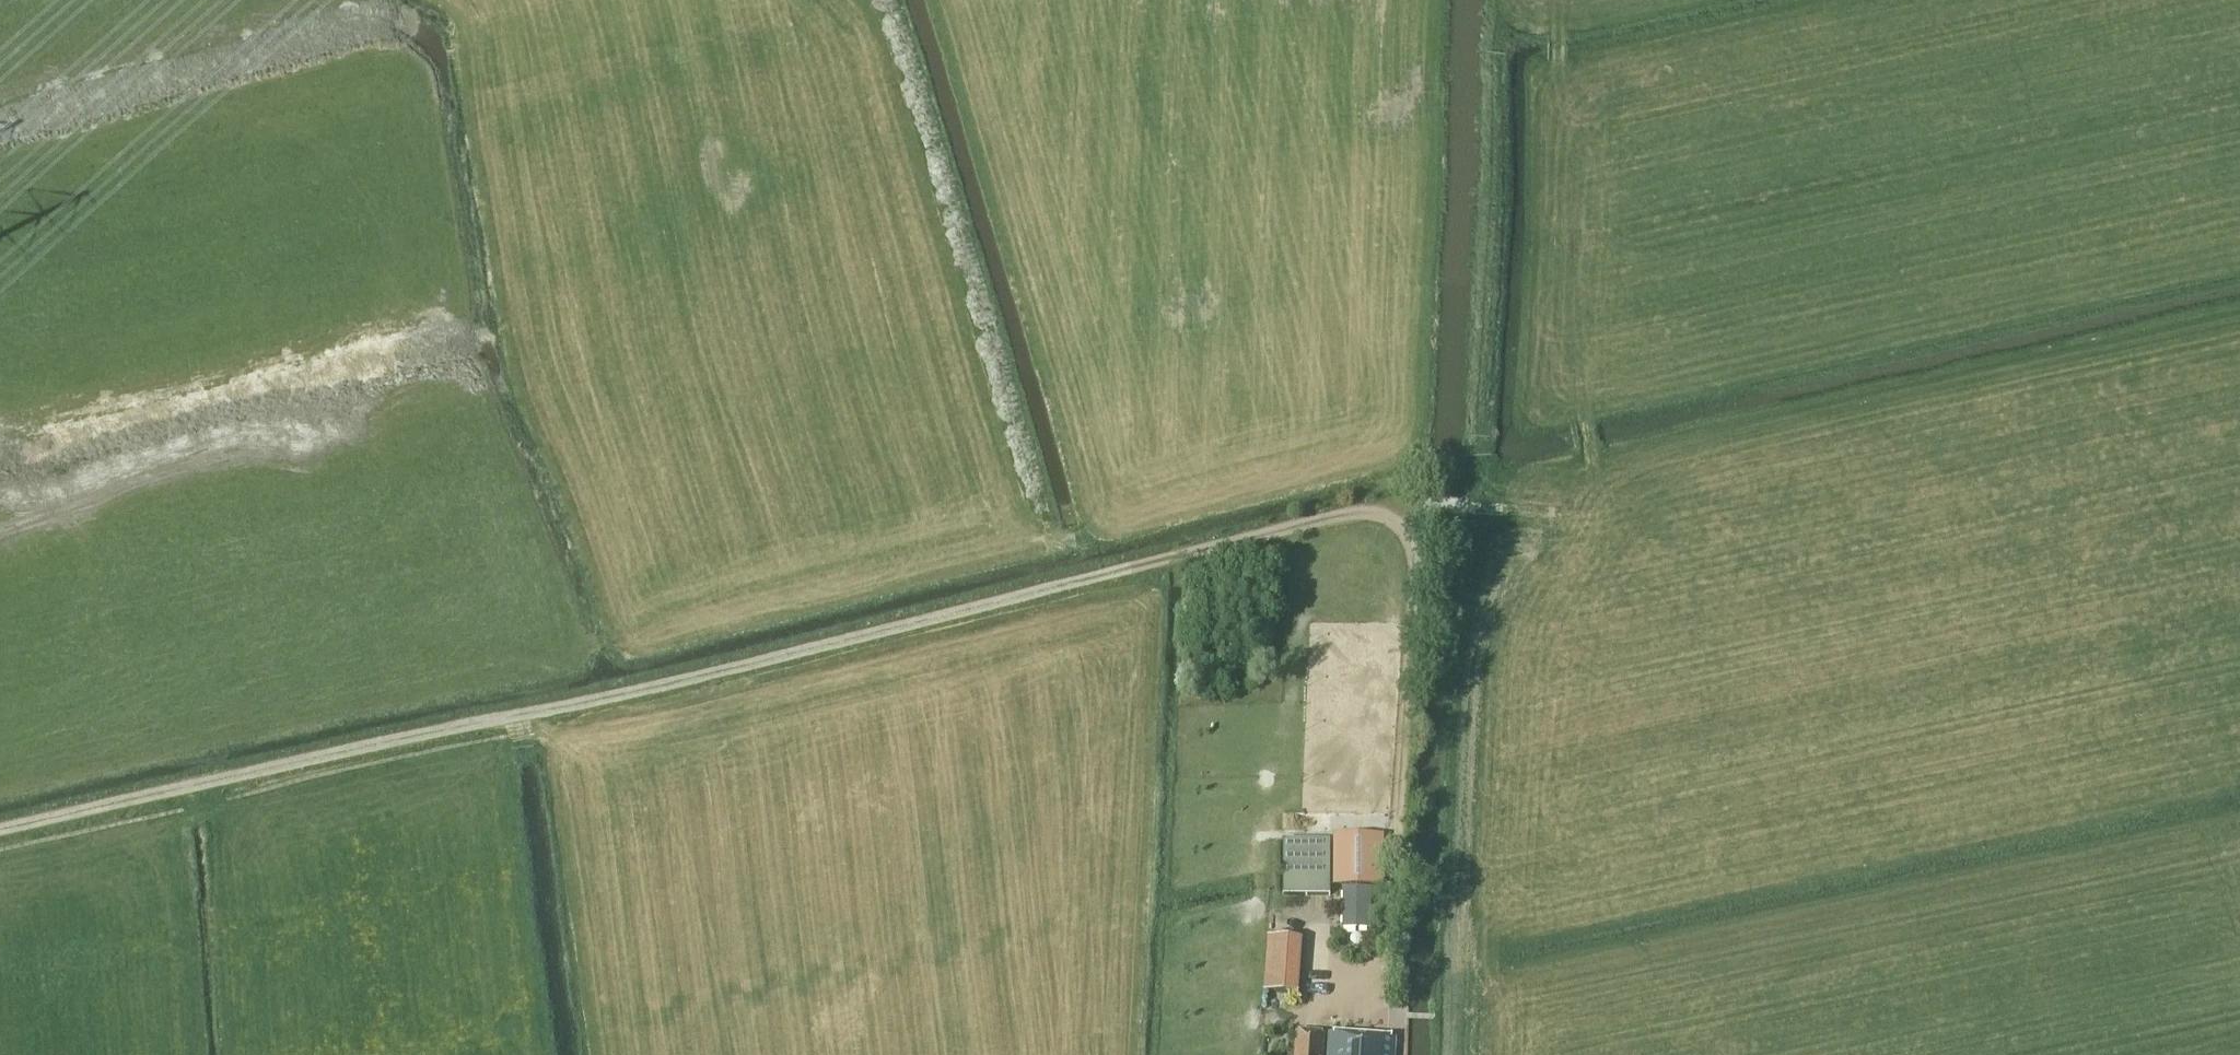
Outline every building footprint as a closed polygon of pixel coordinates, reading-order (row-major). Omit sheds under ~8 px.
[(1335,837),(1335,884),(1380,885),(1381,838),(1335,837)] [(1330,841),(1282,841),(1282,896),(1329,896),(1330,841)] [(1342,889),(1342,930),(1369,930),(1370,889),(1342,889)] [(1301,940),(1267,937),(1263,993),(1297,995),(1301,940)] [(1295,1030),(1294,1054),(1323,1054),(1324,1032),(1295,1030)] [(1395,1037),(1328,1035),(1327,1054),(1394,1054),(1395,1037)]
